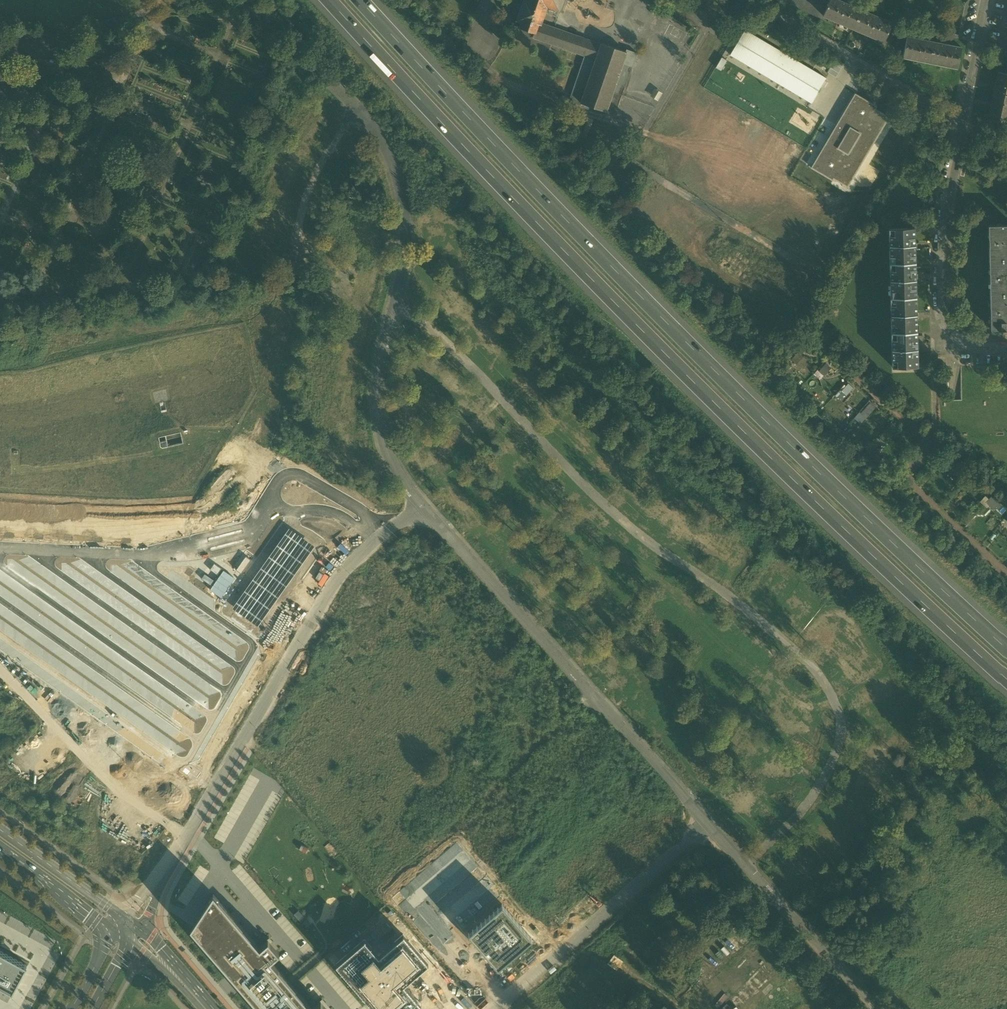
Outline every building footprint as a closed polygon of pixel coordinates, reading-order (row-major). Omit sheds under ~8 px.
[(540,23),(547,5),(558,8),(561,0),(524,0),(517,19),(519,19),(516,26),(534,32),(536,33),(539,23),(540,23)] [(801,10),(806,0),(780,0),(801,10)] [(809,0),(806,0),(801,10),(822,19),(823,16),(826,8),(809,0)] [(839,0),(830,0),(826,8),(823,16),(853,29),(862,10),(839,0)] [(892,22),(862,10),(853,29),(884,42),(892,22)] [(536,33),(534,32),(533,37),(538,39),(551,43),(585,55),(588,47),(590,41),(543,24),(540,23),(539,23),(536,33)] [(826,78),(745,30),(730,55),(811,103),(826,78)] [(961,48),(907,36),(903,56),(957,67),(961,48)] [(114,46),(103,41),(100,47),(98,52),(109,57),(114,46)] [(626,51),(601,43),(601,44),(590,41),(588,47),(585,55),(569,101),(580,105),(581,102),(589,105),(606,111),(613,92),(623,63),(627,52),(626,51)] [(637,53),(626,49),(626,51),(627,52),(623,63),(632,66),(632,67),(637,53)] [(92,66),(71,58),(67,67),(88,76),(92,66)] [(632,66),(623,63),(613,92),(622,95),(632,66)] [(998,72),(988,120),(1006,124),(1006,74),(998,72)] [(833,179),(847,187),(888,116),(876,109),(877,106),(854,93),(811,168),(832,180),(833,179)] [(988,225),(989,260),(1006,259),(1006,225),(988,225)] [(914,226),(889,227),(889,262),(915,261),(914,226)] [(989,260),(990,294),(1006,294),(1006,259),(989,260)] [(915,261),(889,262),(890,296),(915,296),(915,261)] [(990,294),(990,329),(1000,329),(1000,332),(1006,331),(1005,329),(1006,329),(1006,294),(990,294)] [(915,296),(890,296),(891,331),(916,330),(915,296)] [(916,330),(891,331),(892,366),(917,365),(916,330)] [(801,342),(795,349),(797,351),(791,358),(797,362),(802,356),(800,354),(806,347),(801,342)] [(825,362),(814,375),(819,379),(830,367),(825,362)] [(848,382),(841,391),(846,395),(853,387),(848,382)] [(869,402),(860,413),(865,417),(874,407),(869,402)] [(892,422),(880,435),(885,439),(896,426),(892,422)] [(952,461),(943,454),(938,459),(947,467),(952,461)] [(973,482),(965,475),(961,480),(969,487),(973,482)] [(1000,501),(992,494),(985,501),(993,509),(1000,501)] [(315,546),(289,528),(236,603),(232,608),(258,626),(315,546)] [(253,555),(247,550),(244,554),(250,559),(253,555)] [(236,570),(241,573),(251,560),(246,556),(236,570)] [(222,569),(214,563),(210,569),(217,574),(222,569)] [(234,577),(224,570),(210,589),(220,597),(234,577)] [(205,574),(202,578),(211,585),(214,581),(205,574)] [(213,893),(190,928),(240,985),(260,1008),(328,1008),(321,1001),(312,1008),(271,960),(279,952),(268,939),(259,947),(213,893)] [(497,967),(532,938),(503,904),(468,933),(497,967)] [(428,964),(403,935),(378,956),(364,940),(334,966),(372,1008),(417,1008),(420,1006),(403,986),(428,964)] [(12,992),(27,963),(0,949),(0,985),(12,992)] [(612,954),(606,963),(618,970),(623,961),(612,954)]
